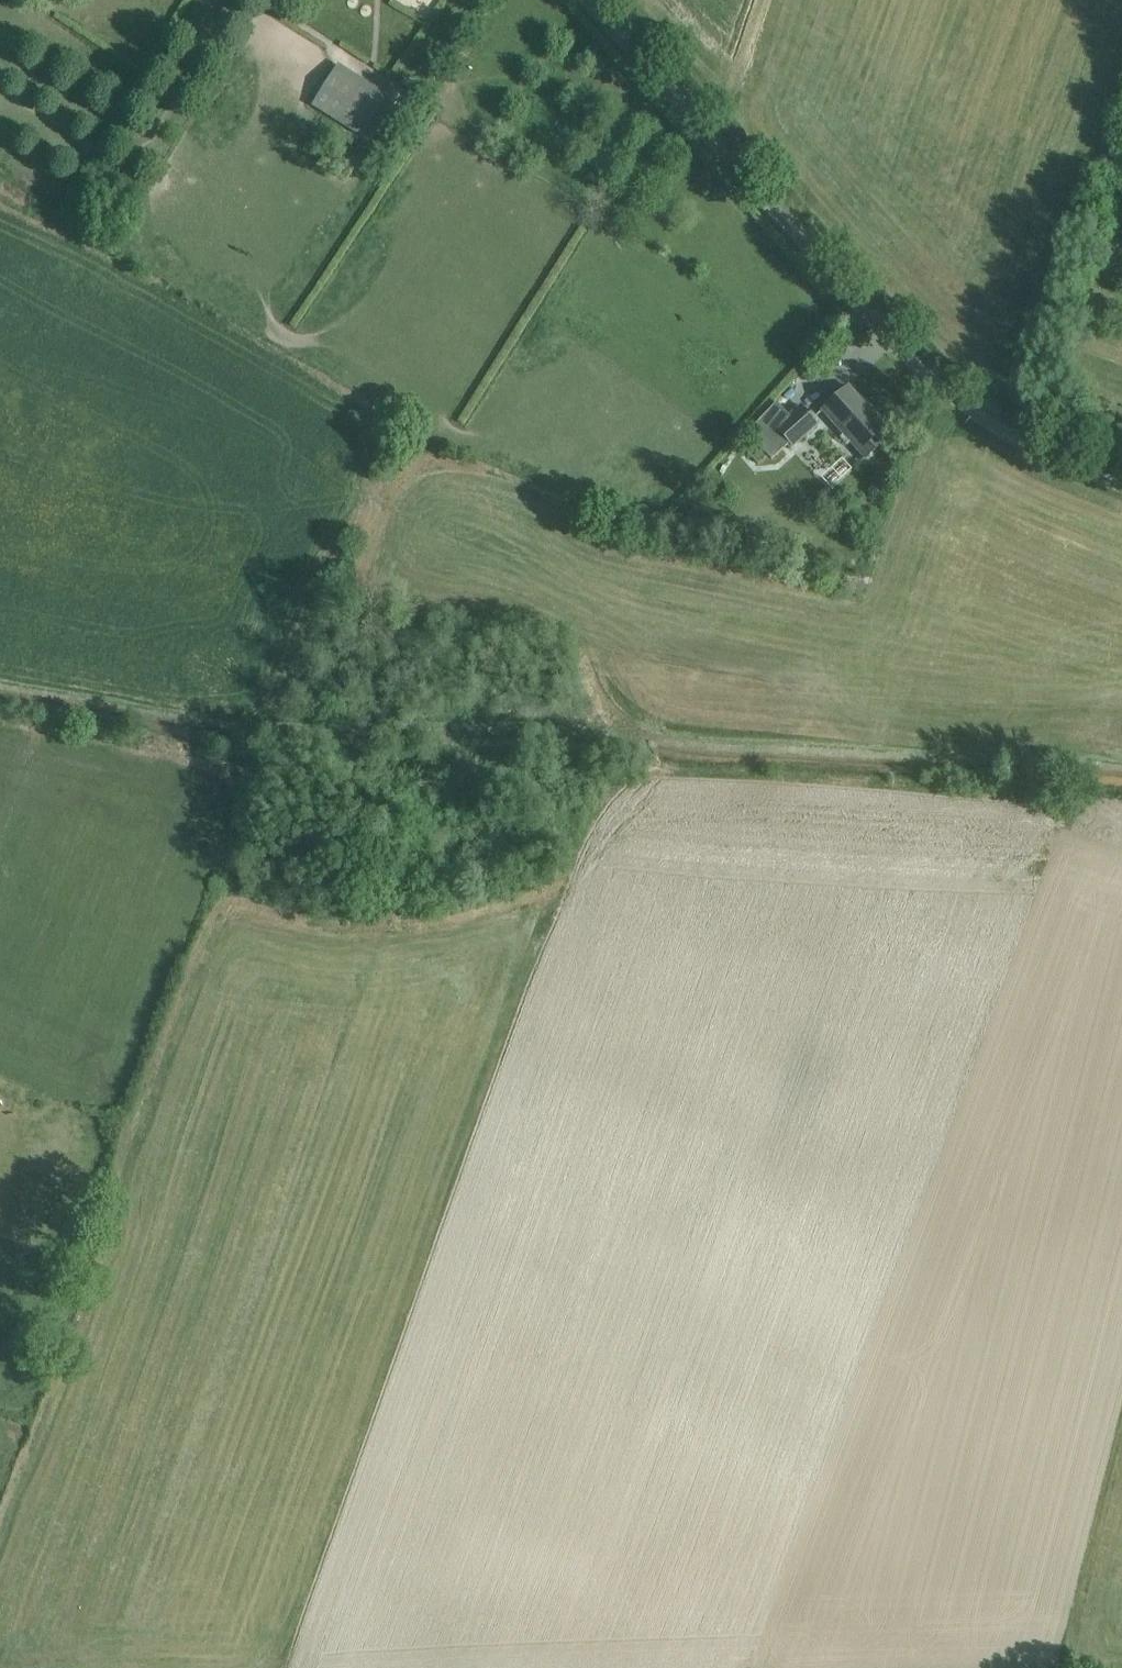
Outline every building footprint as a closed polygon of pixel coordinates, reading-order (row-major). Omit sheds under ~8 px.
[(334,73),(313,105),(360,134),(380,102),(334,73)] [(849,386),(832,400),(822,409),(866,458),(882,444),(876,437),(886,428),(849,386)] [(776,428),(789,442),(814,420),(801,405),(776,428)] [(806,461),(829,489),(843,478),(821,449),(806,461)]
